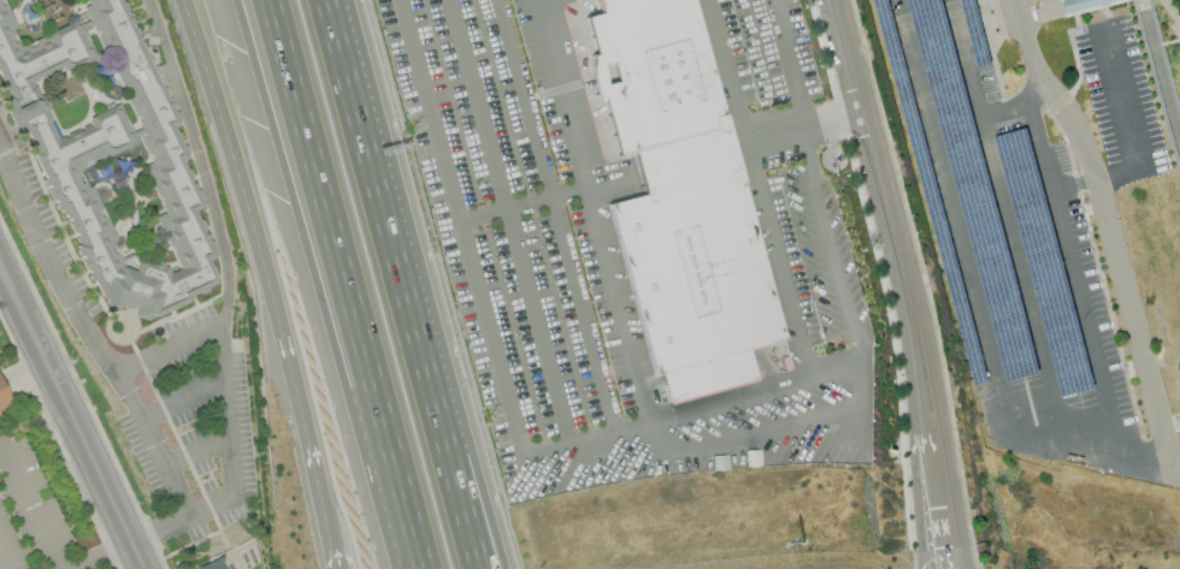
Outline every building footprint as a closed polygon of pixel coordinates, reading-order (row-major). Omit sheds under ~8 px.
[(8,96),(4,99),(7,106),(6,109),(13,125),(19,128),(22,135),(26,132),(35,150),(30,153),(60,213),(63,212),(73,236),(70,237),(92,283),(94,281),(101,297),(105,298),(102,304),(119,310),(122,301),(136,306),(132,316),(149,321),(151,318),(191,300),(190,295),(219,281),(210,260),(217,257),(196,211),(203,207),(182,159),(187,156),(173,126),(179,124),(158,77),(155,78),(120,0),(88,0),(90,5),(84,7),(88,16),(19,48),(11,29),(17,26),(4,0),(0,0),(0,78),(8,96)] [(598,13),(594,0),(691,0),(730,148),(781,340),(749,349),(757,379),(668,403),(660,373),(654,374),(609,203),(643,194),(637,172),(631,150),(619,154),(582,17),(598,13)] [(1069,14),(1129,0),(1065,0),(1069,14)] [(11,404),(0,382),(0,409),(11,404)]
